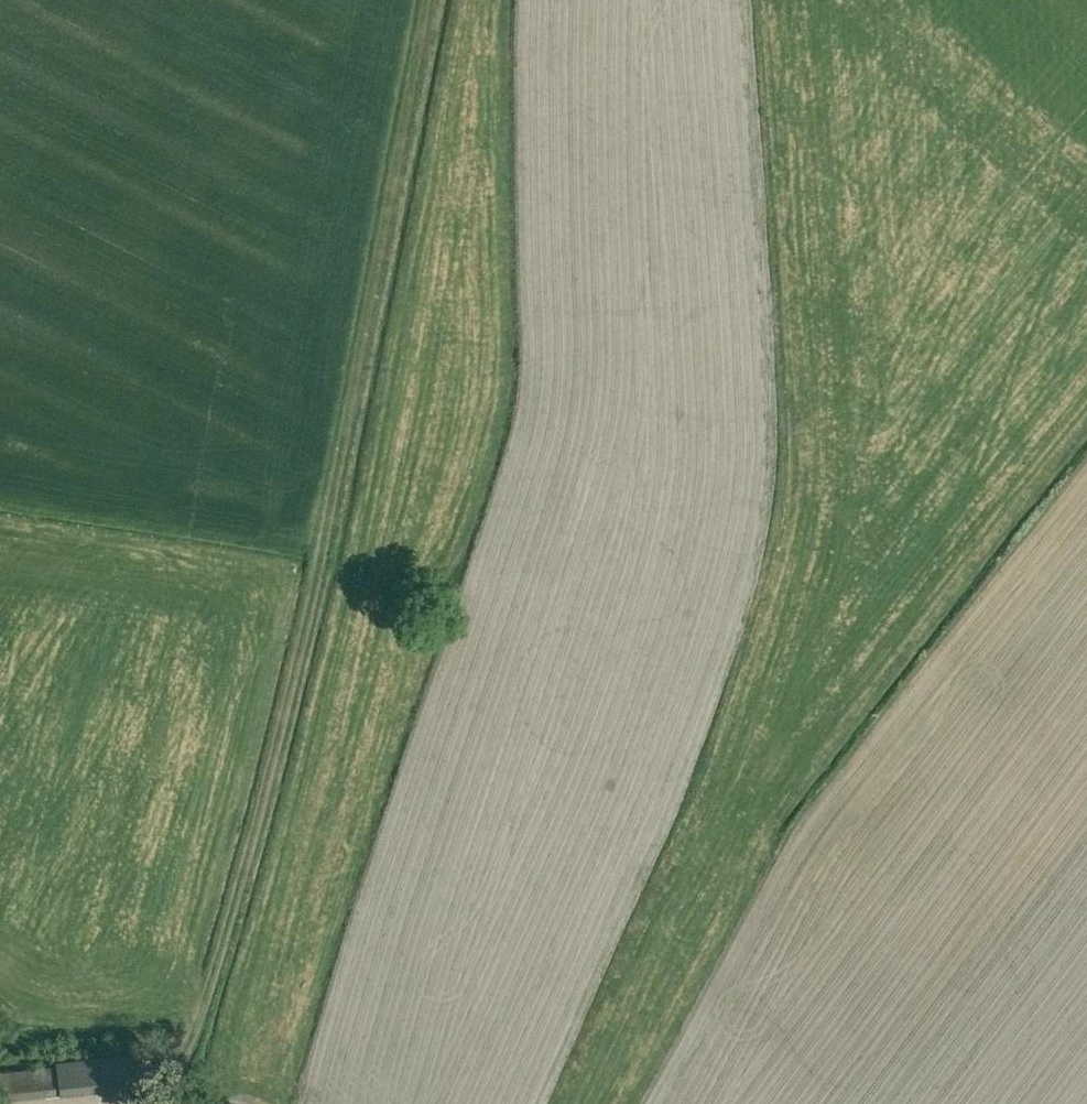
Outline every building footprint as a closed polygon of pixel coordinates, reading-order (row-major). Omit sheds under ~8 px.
[(60,1094),(128,1087),(124,1053),(51,1061),(51,1067),(0,1072),(0,1101),(60,1094)]
